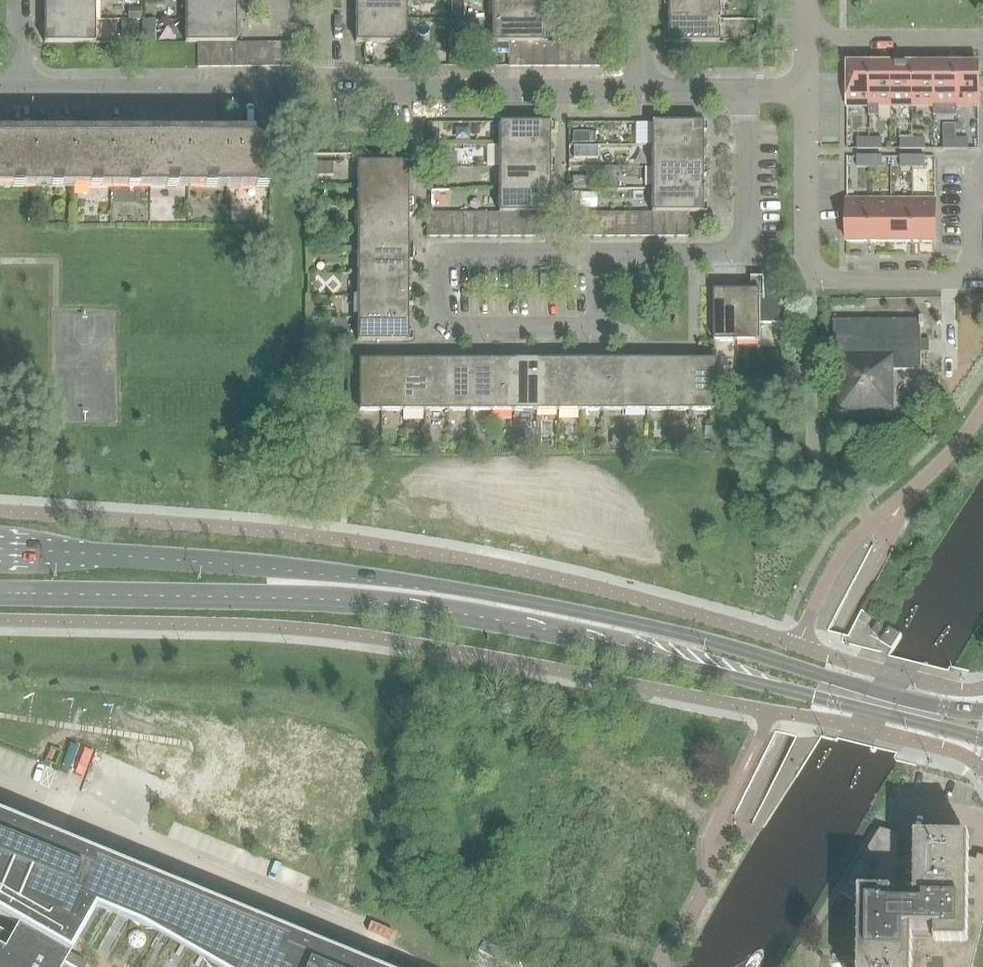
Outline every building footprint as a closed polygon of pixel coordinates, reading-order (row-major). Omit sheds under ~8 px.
[(44,20),(94,20),(94,0),(44,0),(44,20)] [(185,19),(235,19),(235,0),(185,0),(185,19)] [(355,20),(406,20),(405,0),(355,0),(355,20)] [(491,20),(542,20),(542,5),(546,5),(546,0),(491,0),(491,20)] [(662,6),(667,6),(667,20),(718,19),(717,0),(662,0),(662,6)] [(452,1),(452,17),(464,16),(464,1),(452,1)] [(127,8),(127,19),(140,19),(140,8),(127,8)] [(142,20),(142,42),(154,42),(154,19),(142,20)] [(197,42),(209,42),(221,42),(233,42),(235,42),(235,19),(185,19),(185,42),(197,42)] [(662,43),(663,43),(718,43),(718,19),(667,20),(667,33),(662,34),(662,43)] [(44,20),(44,43),(94,43),(94,20),(44,20)] [(355,20),(355,43),(406,43),(406,20),(355,20)] [(490,43),(509,43),(520,43),(532,43),(544,43),(547,43),(547,33),(542,33),(542,20),(491,20),(490,43)] [(122,23),(122,39),(139,39),(139,23),(122,23)] [(209,66),(209,42),(197,42),(197,66),(209,66)] [(221,66),(221,42),(209,42),(209,66),(221,66)] [(233,66),(233,42),(221,42),(221,66),(233,66)] [(245,42),(235,42),(233,42),(233,66),(245,66),(245,42)] [(257,66),(257,42),(245,42),(245,66),(257,66)] [(268,66),(269,42),(257,42),(257,66),(268,66)] [(281,66),(281,42),(269,42),(268,66),(281,66)] [(281,42),(281,66),(294,66),(294,42),(281,42)] [(520,66),(520,43),(509,43),(509,66),(520,66)] [(520,66),(533,66),(532,43),(520,43),(520,66)] [(532,43),(533,66),(544,66),(544,43),(532,43)] [(556,43),(547,43),(544,43),(544,66),(557,66),(556,43)] [(569,66),(569,43),(556,43),(557,66),(569,66)] [(569,66),(581,66),(580,43),(569,43),(569,66)] [(581,66),(592,66),(592,43),(580,43),(581,66)] [(592,66),(606,66),(606,43),(592,43),(592,66)] [(847,106),(868,106),(868,116),(869,116),(869,62),(868,62),(868,64),(847,64),(847,106)] [(869,116),(879,116),(879,106),(891,106),(891,64),(871,64),(871,62),(869,62),(869,116)] [(891,106),(913,106),(913,62),(911,62),(911,64),(891,64),(891,106)] [(913,106),(933,106),(933,116),(934,116),(934,64),(914,64),(914,62),(913,62),(913,106)] [(934,116),(956,116),(956,62),(954,62),(954,64),(934,64),(934,116)] [(956,62),(956,116),(957,116),(957,106),(978,106),(978,63),(957,64),(957,62),(956,62)] [(554,122),(498,122),(498,146),(549,146),(549,132),(554,132),(554,122)] [(706,122),(651,122),(651,146),(701,146),(701,132),(706,132),(706,122)] [(269,132),(267,132),(267,139),(35,139),(35,133),(0,133),(0,189),(269,189),(269,132)] [(429,132),(429,146),(439,146),(439,132),(429,132)] [(595,132),(572,132),(572,143),(595,143),(595,132)] [(913,149),(925,149),(925,138),(913,139),(913,149)] [(869,139),(857,139),(857,149),(869,149),(869,139)] [(869,149),(882,149),(882,139),(869,139),(869,149)] [(913,139),(900,139),(900,149),(913,149),(913,139)] [(956,139),(943,139),(943,149),(956,149),(956,139)] [(956,149),(968,149),(968,139),(956,139),(956,149)] [(498,168),(554,168),(554,160),(549,160),(549,146),(498,146),(498,168)] [(598,146),(573,146),(573,159),(598,159),(598,146)] [(701,160),(701,146),(651,146),(651,168),(706,168),(706,160),(701,160)] [(429,153),(429,167),(450,167),(450,153),(429,153)] [(869,157),(857,157),(857,167),(869,167),(869,157)] [(869,167),(882,167),(882,157),(869,157),(869,167)] [(913,157),(900,157),(900,167),(913,167),(913,157)] [(913,167),(925,167),(925,157),(913,157),(913,167)] [(308,163),(308,176),(332,176),(332,163),(308,163)] [(357,163),(357,186),(406,186),(406,171),(411,171),(411,163),(357,163)] [(498,190),(549,190),(549,176),(554,176),(554,168),(498,168),(498,190)] [(651,190),(701,190),(701,176),(706,176),(706,168),(651,168),(651,190)] [(588,177),(571,177),(571,189),(588,189),(588,177)] [(406,186),(357,186),(357,208),(411,208),(411,200),(406,200),(406,186)] [(431,190),(431,209),(449,209),(449,190),(431,190)] [(498,213),(510,213),(522,213),(536,213),(553,213),(553,204),(549,204),(549,190),(498,190),(498,213)] [(651,213),(662,213),(674,213),(687,213),(706,213),(706,204),(701,204),(701,190),(651,190),(651,213)] [(580,194),(580,207),(595,207),(595,194),(580,194)] [(869,244),(869,200),(847,200),(847,242),(868,242),(868,244),(869,244)] [(869,244),(871,244),(871,242),(891,242),(891,200),(869,200),(869,244)] [(891,200),(891,242),(911,242),(911,244),(912,244),(912,200),(891,200)] [(934,200),(912,200),(912,244),(914,244),(914,242),(935,242),(935,200),(934,200)] [(411,208),(357,208),(357,230),(406,230),(406,216),(411,216),(411,208)] [(439,213),(427,213),(427,237),(438,237),(439,213)] [(451,213),(445,213),(439,213),(438,237),(450,237),(451,213)] [(450,237),(462,237),(462,213),(451,213),(450,237)] [(462,237),(473,236),(473,213),(462,213),(462,237)] [(473,236),(486,237),(486,213),(473,213),(473,236)] [(486,237),(498,237),(498,213),(486,213),(486,237)] [(498,237),(510,237),(510,213),(498,213),(498,237)] [(510,237),(523,237),(522,213),(510,213),(510,237)] [(536,236),(536,213),(522,213),(523,237),(536,236)] [(590,237),(590,213),(579,213),(579,237),(590,237)] [(603,213),(595,213),(590,213),(590,237),(603,237),(603,213)] [(603,237),(614,237),(614,213),(603,213),(603,237)] [(626,237),(627,213),(614,213),(614,237),(626,237)] [(638,237),(638,213),(627,213),(626,237),(638,237)] [(638,213),(638,237),(651,236),(651,213),(638,213)] [(662,236),(662,213),(651,213),(651,236),(662,236)] [(674,236),(674,213),(662,213),(662,236),(674,236)] [(687,213),(674,213),(674,236),(687,236),(687,213)] [(406,230),(357,230),(357,252),(411,252),(411,244),(406,244),(406,230)] [(411,252),(357,252),(357,274),(406,274),(406,261),(411,261),(411,252)] [(406,274),(357,274),(357,296),(411,296),(411,289),(406,289),(406,274)] [(751,277),(751,283),(751,290),(736,290),(736,340),(759,340),(759,323),(785,323),(785,297),(763,297),(763,277),(751,277)] [(722,286),(713,286),(713,340),(736,340),(736,290),(722,290),(722,286)] [(411,296),(357,296),(357,318),(406,319),(406,304),(411,304),(411,296)] [(406,319),(357,318),(357,341),(411,341),(411,332),(406,332),(406,319)] [(891,371),(920,370),(920,352),(928,352),(928,340),(920,340),(920,326),(922,326),(922,319),(919,319),(919,320),(833,321),(833,359),(838,359),(838,411),(891,410),(891,371)] [(367,356),(358,356),(358,411),(380,411),(380,361),(367,361),(367,356)] [(395,361),(380,361),(380,411),(403,411),(402,356),(395,356),(395,361)] [(410,356),(402,356),(403,411),(425,411),(424,361),(410,361),(410,356)] [(437,361),(424,361),(425,411),(447,411),(447,356),(438,356),(437,361)] [(454,356),(447,356),(447,411),(469,411),(469,361),(455,361),(454,356)] [(483,361),(469,361),(469,411),(491,411),(491,356),(483,356),(483,361)] [(499,356),(491,356),(491,411),(513,411),(513,361),(499,361),(499,356)] [(527,361),(513,361),(513,411),(535,411),(535,356),(527,356),(527,361)] [(544,356),(535,356),(535,411),(557,411),(558,361),(544,361),(544,356)] [(571,361),(558,361),(557,411),(580,411),(580,356),(571,356),(571,361)] [(588,356),(580,356),(580,411),(602,411),(602,360),(588,360),(588,356)] [(615,360),(602,360),(602,411),(623,410),(623,356),(615,356),(615,360)] [(632,356),(623,356),(623,410),(646,410),(646,360),(632,360),(632,356)] [(659,360),(646,360),(646,410),(667,410),(667,356),(659,356),(659,360)] [(676,356),(667,356),(667,410),(690,410),(690,360),(676,360),(676,356)] [(704,360),(690,360),(690,410),(708,410),(713,410),(713,373),(713,362),(713,356),(704,356),(704,360)] [(722,363),(713,362),(713,373),(722,373),(722,363)] [(891,643),(897,634),(877,622),(872,631),(891,643)] [(291,858),(302,825),(314,829),(323,803),(194,758),(173,817),(291,858)] [(0,814),(0,966),(62,966),(69,954),(70,953),(77,941),(95,908),(110,914),(116,917),(142,928),(157,936),(163,940),(167,941),(175,946),(185,952),(192,956),(204,963),(212,966),(372,966),(0,814)] [(982,922),(982,857),(978,855),(977,856),(972,856),(972,841),(921,840),(880,829),(840,893),(853,901),(853,966),(972,966),(982,922)] [(131,950),(131,951),(134,952),(138,953),(141,952),(143,950),(145,947),(145,944),(145,941),(143,938),(140,936),(136,936),(133,937),(131,939),(129,942),(129,945),(129,947),(129,948),(131,950)]
